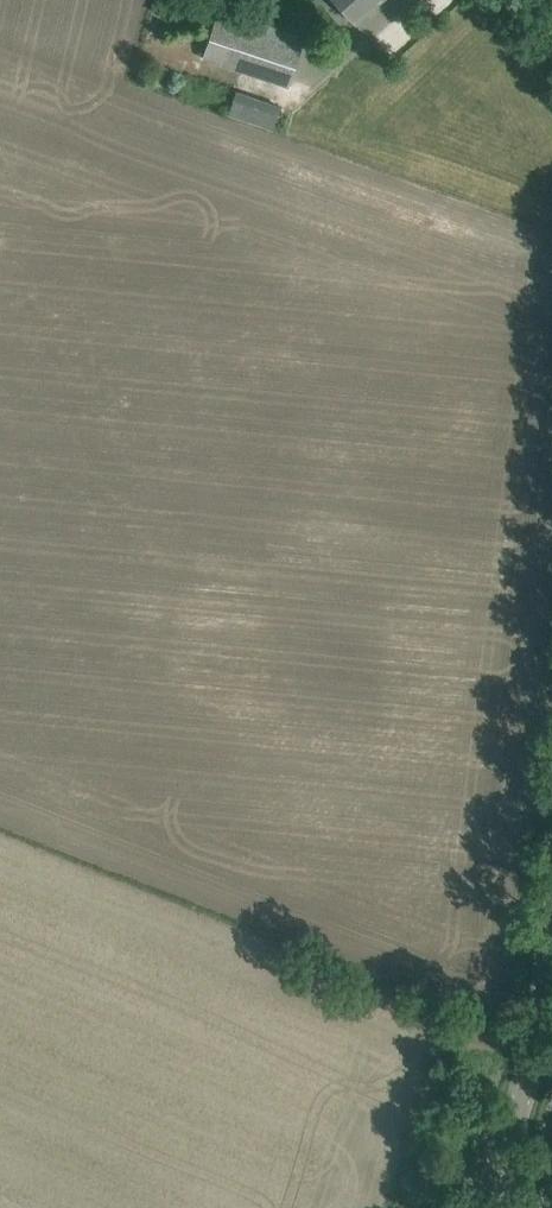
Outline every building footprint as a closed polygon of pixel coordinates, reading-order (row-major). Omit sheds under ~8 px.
[(355,24),(382,0),(334,0),(355,24)] [(278,38),(216,17),(203,57),(288,86),(302,46),(294,43),(297,35),(281,29),(278,38)] [(278,128),(285,105),(238,92),(232,116),(278,128)]
